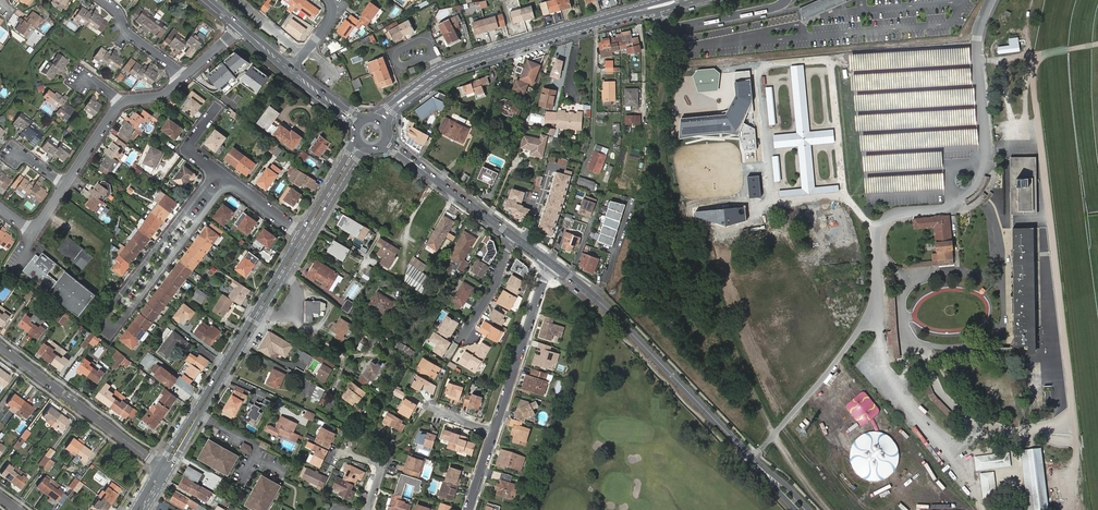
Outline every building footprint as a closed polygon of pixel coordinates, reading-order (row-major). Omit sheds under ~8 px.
[(52,2),(61,8),(62,7),(63,7),(65,3),(67,0),(53,0),(52,2)] [(295,8),(296,6),(301,0),(290,0),(294,3),(292,6),(295,8)] [(305,0),(301,0),(296,6),(299,8),(299,9),(313,20),(320,10),(306,0),(305,0)] [(418,5),(420,9),(430,3),(428,0),(418,5)] [(558,0),(553,0),(546,2),(549,13),(561,9),(558,0)] [(561,9),(571,6),(570,0),(558,0),(561,9)] [(359,20),(359,21),(363,23),(367,26),(380,9),(371,2),(362,14),(363,15),(359,20)] [(532,6),(521,9),(524,20),(535,17),(532,6)] [(140,28),(144,31),(153,18),(142,10),(138,7),(132,15),(136,18),(135,20),(142,25),(140,28)] [(74,18),(84,25),(86,23),(93,13),(90,10),(88,13),(81,8),(79,11),(78,12),(76,16),(74,18)] [(524,20),(521,9),(510,12),(513,23),(524,20)] [(98,13),(95,10),(93,13),(86,23),(96,29),(101,32),(107,24),(102,20),(103,19),(97,15),(98,13)] [(32,27),(34,29),(42,18),(32,11),(27,18),(25,16),(22,20),(32,27)] [(158,21),(161,17),(156,13),(153,18),(158,21)] [(503,14),(485,19),(488,30),(506,25),(503,14)] [(359,20),(351,15),(347,20),(346,19),(337,31),(347,38),(355,26),(359,21),(359,20)] [(439,24),(444,34),(455,29),(457,28),(455,24),(459,22),(460,22),(456,15),(439,24)] [(1004,34),(1007,17),(1000,16),(997,33),(1004,34)] [(22,20),(20,18),(17,21),(20,23),(15,30),(24,37),(32,27),(22,20)] [(153,18),(144,31),(147,33),(149,31),(156,35),(163,26),(163,25),(158,21),(153,18)] [(307,28),(292,18),(285,28),(300,38),(307,28)] [(488,30),(485,19),(474,22),(477,33),(488,30)] [(395,40),(405,35),(399,25),(397,20),(385,26),(388,31),(389,30),(395,40)] [(399,25),(405,35),(415,30),(409,20),(399,25)] [(156,35),(159,38),(167,29),(163,26),(156,35)] [(455,29),(444,34),(449,44),(454,41),(459,38),(455,29)] [(629,52),(640,50),(640,46),(638,37),(632,38),(630,30),(622,32),(622,33),(624,40),(626,39),(628,48),(629,52)] [(173,51),(177,54),(183,46),(186,42),(176,35),(175,36),(170,32),(165,40),(169,43),(169,45),(175,49),(173,51)] [(202,40),(192,33),(186,42),(183,46),(186,48),(188,46),(190,47),(194,50),(194,51),(199,44),(201,42),(202,41),(202,40)] [(622,33),(616,34),(617,36),(620,49),(628,48),(626,39),(624,40),(622,33)] [(614,51),(620,49),(617,36),(609,38),(610,41),(599,43),(602,57),(608,56),(607,55),(614,54),(614,51)] [(1008,45),(996,47),(997,54),(1019,51),(1017,37),(1007,38),(1008,45)] [(338,40),(328,45),(333,53),(342,48),(338,40)] [(194,50),(190,47),(185,54),(190,57),(194,50)] [(93,58),(103,65),(106,61),(112,53),(109,51),(108,52),(101,48),(93,58)] [(117,53),(114,51),(112,53),(106,61),(116,69),(122,60),(116,55),(117,53)] [(235,52),(225,61),(236,74),(249,63),(235,52)] [(336,53),(329,56),(332,62),(339,59),(336,53)] [(60,72),(63,73),(65,70),(63,68),(68,61),(58,54),(50,64),(60,72)] [(376,71),(387,67),(383,56),(367,63),(371,73),(376,71)] [(524,68),(521,67),(520,67),(517,73),(523,75),(520,82),(519,82),(515,91),(525,96),(530,84),(533,85),(546,56),(530,60),(529,60),(525,69),(524,68)] [(123,68),(138,79),(140,77),(147,67),(144,65),(143,67),(130,58),(123,68)] [(557,59),(550,76),(559,78),(563,61),(557,59)] [(41,71),(48,62),(46,61),(39,69),(41,71)] [(50,64),(48,63),(41,73),(51,80),(56,73),(58,74),(60,72),(50,64)] [(223,63),(208,75),(221,91),(236,79),(223,63)] [(152,67),(149,65),(147,67),(140,77),(150,84),(157,74),(151,69),(152,67)] [(268,77),(253,66),(240,82),(256,94),(268,77)] [(780,196),(839,191),(838,185),(813,187),(809,144),(834,141),(833,130),(808,132),(802,66),(793,67),(799,134),(775,136),(776,146),(799,144),(803,189),(780,191),(780,196)] [(394,82),(387,67),(376,71),(380,81),(379,82),(382,88),(394,82)] [(714,68),(698,70),(693,76),(698,93),(718,91),(720,73),(714,68)] [(727,114),(681,118),(680,139),(698,135),(724,133),(739,135),(744,151),(757,149),(756,129),(744,123),(753,101),(750,71),(734,72),(733,82),(735,96),(727,114)] [(472,83),(472,82),(460,86),(463,95),(475,91),(476,95),(482,94),(482,96),(486,95),(482,84),(489,82),(487,75),(476,79),(477,81),(472,83)] [(359,78),(352,81),(355,89),(363,86),(359,78)] [(605,89),(605,100),(616,100),(615,81),(605,82),(605,89)] [(773,86),(766,87),(770,125),(776,124),(773,86)] [(540,105),(553,108),(556,91),(544,88),(540,105)] [(626,90),(626,105),(638,104),(637,89),(626,90)] [(65,100),(67,98),(64,95),(62,97),(56,93),(54,95),(48,91),(44,97),(59,108),(65,100)] [(192,98),(183,109),(192,116),(205,100),(193,91),(189,96),(192,98)] [(438,92),(415,111),(422,119),(436,107),(442,110),(449,97),(438,92)] [(237,102),(240,97),(233,93),(230,98),(237,102)] [(93,96),(84,108),(93,115),(100,105),(94,101),(96,99),(93,96)] [(502,101),(500,100),(498,99),(496,104),(500,105),(499,110),(503,112),(504,109),(510,112),(513,110),(515,111),(519,112),(521,108),(517,106),(518,102),(506,97),(505,100),(502,101)] [(59,108),(57,112),(66,119),(73,110),(67,105),(68,103),(65,100),(59,108)] [(275,120),(280,113),(270,106),(258,122),(293,149),(302,138),(292,131),(291,132),(275,120)] [(423,120),(436,109),(441,111),(442,110),(436,107),(422,119),(423,120)] [(578,113),(558,112),(558,122),(557,128),(583,130),(584,110),(578,109),(578,113)] [(149,122),(153,116),(146,111),(145,113),(143,112),(141,115),(137,113),(131,120),(130,119),(126,117),(124,120),(127,122),(137,129),(139,130),(146,120),(149,122)] [(241,116),(233,111),(230,115),(238,120),(241,116)] [(558,122),(558,112),(546,112),(545,122),(558,122)] [(29,124),(31,121),(21,114),(13,124),(20,129),(18,131),(21,133),(29,124)] [(640,116),(625,116),(625,124),(640,124),(640,116)] [(443,133),(463,143),(470,129),(451,119),(443,133)] [(127,122),(124,120),(122,123),(124,125),(119,132),(120,132),(118,136),(127,141),(129,138),(130,139),(137,129),(127,122)] [(170,120),(162,129),(175,139),(183,129),(170,120)] [(21,133),(19,136),(23,138),(24,136),(31,141),(29,144),(34,147),(44,135),(29,124),(21,133)] [(414,140),(424,145),(428,136),(412,128),(410,132),(411,133),(410,137),(414,139),(414,140)] [(216,130),(206,144),(216,151),(223,142),(226,138),(216,130)] [(312,144),(309,148),(319,156),(330,142),(318,134),(311,144),(312,144)] [(541,139),(534,138),(524,136),(521,147),(532,150),(531,154),(542,157),(547,136),(542,135),(541,137),(541,139)] [(46,156),(50,159),(52,156),(59,146),(49,139),(42,149),(48,153),(46,156)] [(106,148),(104,151),(106,153),(116,160),(127,145),(118,139),(115,144),(113,143),(108,149),(106,148)] [(220,154),(227,146),(223,142),(216,151),(220,154)] [(279,157),(284,149),(273,142),(267,150),(279,157)] [(59,146),(52,156),(55,158),(56,157),(63,161),(71,151),(61,144),(59,146)] [(151,147),(144,162),(155,167),(162,152),(151,147)] [(236,167),(245,156),(234,148),(226,159),(236,167)] [(587,168),(589,169),(596,151),(595,151),(587,168)] [(596,151),(589,169),(600,173),(607,155),(596,151)] [(305,152),(300,158),(304,161),(309,155),(305,152)] [(111,172),(119,161),(116,160),(106,153),(104,156),(106,158),(101,164),(102,165),(100,168),(108,174),(111,171),(111,172)] [(254,163),(245,156),(236,167),(246,174),(254,163)] [(779,156),(773,156),(775,181),(782,181),(779,156)] [(1038,214),(1037,156),(1011,157),(1012,214),(1038,214)] [(269,168),(257,182),(266,189),(280,170),(273,164),(270,169),(269,168)] [(132,170),(141,175),(143,169),(134,165),(132,170)] [(185,166),(174,179),(184,186),(190,178),(190,179),(191,179),(194,179),(195,178),(195,176),(195,175),(194,174),(185,166)] [(487,170),(488,168),(483,166),(477,178),(482,181),(484,178),(488,180),(487,183),(492,185),(498,173),(493,171),(492,172),(487,170)] [(290,177),(288,179),(299,186),(300,185),(301,186),(303,183),(315,190),(318,184),(315,182),(316,181),(291,167),(288,173),(291,175),(290,177)] [(571,176),(556,172),(549,196),(537,229),(552,235),(564,201),(571,176)] [(17,188),(26,196),(27,194),(35,184),(32,182),(30,183),(19,175),(12,184),(17,188)] [(583,187),(586,178),(579,175),(576,184),(583,187)] [(759,176),(747,177),(749,199),(762,197),(759,176)] [(982,195),(984,192),(984,191),(985,190),(986,189),(987,188),(987,187),(987,186),(988,185),(989,183),(989,181),(990,177),(985,176),(984,178),(984,180),(983,182),(982,185),(980,187),(979,188),(979,189),(977,191),(975,193),(974,194),(972,196),(971,197),(969,198),(967,199),(965,200),(968,205),(969,205),(971,204),(972,203),(974,201),(978,199),(980,197),(981,195),(982,195)] [(598,182),(586,178),(583,187),(594,191),(598,182)] [(91,188),(89,192),(91,193),(102,202),(104,200),(102,198),(108,191),(111,190),(110,185),(104,180),(102,181),(100,184),(98,183),(93,190),(91,188)] [(40,184),(36,182),(35,184),(27,194),(37,201),(45,191),(38,186),(40,184)] [(289,186),(280,199),(285,202),(287,200),(294,205),(301,195),(289,186)] [(26,196),(17,188),(14,191),(24,199),(26,196)] [(525,193),(512,188),(509,197),(521,202),(525,193)] [(111,193),(111,190),(108,191),(102,198),(104,200),(106,197),(107,197),(111,193)] [(988,195),(985,199),(983,200),(982,202),(983,203),(985,204),(987,202),(989,200),(990,198),(992,196),(993,194),(993,193),(991,192),(990,191),(989,193),(988,195)] [(154,200),(159,204),(165,196),(161,192),(154,200)] [(96,212),(103,202),(102,202),(91,193),(89,197),(91,198),(86,204),(96,212)] [(165,196),(159,204),(170,212),(177,203),(166,195),(165,196)] [(584,195),(578,212),(590,216),(596,199),(584,195)] [(517,202),(508,199),(505,208),(514,211),(513,214),(520,216),(520,218),(527,220),(530,210),(522,207),(523,206),(516,204),(517,202)] [(622,213),(626,204),(611,200),(608,208),(605,216),(606,216),(620,221),(623,213),(622,213)] [(170,212),(159,204),(152,213),(163,221),(170,212)] [(224,205),(214,217),(220,222),(224,225),(234,212),(224,205)] [(745,207),(695,211),(695,217),(726,226),(747,221),(745,207)] [(752,235),(767,212),(761,208),(745,230),(752,235)] [(244,212),(235,224),(247,233),(256,222),(244,212)] [(163,221),(152,213),(145,222),(156,230),(163,221)] [(938,260),(939,265),(955,263),(952,241),(946,242),(945,224),(950,223),(949,215),(934,217),(935,225),(939,255),(934,255),(935,261),(938,260)] [(445,216),(428,245),(437,251),(455,222),(445,216)] [(574,219),(566,216),(564,223),(572,226),(574,219)] [(617,229),(620,221),(606,216),(603,224),(617,229)] [(216,226),(220,222),(214,217),(211,222),(212,223),(216,226)] [(916,227),(935,225),(934,217),(915,219),(916,227)] [(350,220),(348,219),(343,228),(350,232),(355,223),(350,220)] [(156,230),(145,222),(139,230),(150,238),(156,230)] [(228,228),(224,225),(220,222),(216,226),(221,230),(225,233),(228,228)] [(212,223),(208,227),(217,234),(221,230),(216,226),(212,223)] [(358,237),(363,228),(359,226),(355,223),(350,232),(358,237)] [(615,238),(618,230),(604,224),(601,232),(615,238)] [(2,227),(1,229),(0,230),(0,244),(6,248),(12,241),(9,238),(10,237),(4,232),(5,230),(2,227)] [(207,227),(201,235),(212,244),(219,235),(217,234),(208,227),(207,227)] [(1036,353),(1034,228),(1014,228),(1015,338),(1014,340),(1013,341),(1012,344),(1011,345),(1011,347),(1011,349),(1012,350),(1013,352),(1014,353),(1016,353),(1036,353)] [(265,229),(254,244),(261,250),(265,244),(269,247),(276,237),(265,229)] [(150,238),(139,230),(133,239),(143,247),(150,238)] [(457,270),(464,274),(471,262),(464,259),(476,239),(465,232),(443,271),(450,275),(453,269),(457,272),(457,270)] [(574,245),(578,246),(580,237),(566,232),(564,235),(566,236),(564,241),(565,242),(563,247),(572,250),(574,245)] [(613,246),(616,238),(615,238),(601,233),(598,241),(613,246)] [(212,244),(201,235),(194,244),(205,253),(212,244)] [(68,239),(60,248),(83,267),(91,257),(68,239)] [(143,247),(133,239),(126,247),(136,256),(143,247)] [(384,257),(391,244),(382,239),(375,252),(384,257)] [(483,260),(491,264),(498,253),(495,241),(491,239),(487,245),(489,251),(483,260)] [(337,243),(335,242),(329,251),(336,256),(341,246),(337,243)] [(205,253),(194,244),(187,253),(199,261),(205,253)] [(399,249),(391,244),(384,257),(380,263),(389,268),(399,250),(399,249)] [(126,247),(123,245),(116,254),(119,256),(126,247)] [(341,246),(336,256),(344,260),(349,264),(355,254),(346,249),(341,246)] [(119,256),(130,264),(136,256),(126,247),(119,256)] [(259,259),(250,252),(237,269),(246,276),(259,259)] [(36,255),(22,271),(79,317),(96,295),(66,271),(57,281),(48,274),(56,264),(42,253),(39,257),(36,255)] [(199,261),(187,253),(180,262),(192,271),(199,261)] [(585,267),(584,270),(594,273),(599,258),(584,253),(581,259),(582,260),(580,266),(585,267)] [(122,274),(130,264),(119,256),(116,260),(119,262),(114,269),(122,274)] [(428,266),(414,256),(410,263),(423,272),(428,266)] [(318,260),(308,276),(314,280),(316,278),(324,284),(323,285),(329,290),(339,274),(318,260)] [(490,267),(479,260),(472,272),(484,279),(490,267)] [(512,270),(526,278),(531,273),(530,267),(518,260),(512,270)] [(903,269),(939,265),(938,260),(935,261),(903,264),(903,269)] [(192,271),(180,262),(174,270),(186,279),(192,271)] [(423,272),(410,263),(408,265),(406,274),(404,283),(421,294),(431,278),(423,272)] [(366,270),(374,274),(376,270),(369,266),(366,270)] [(186,279),(174,270),(168,279),(179,288),(186,279)] [(364,274),(371,278),(374,274),(366,270),(364,274)] [(507,289),(518,295),(521,291),(519,289),(524,281),(514,276),(509,285),(510,285),(507,289)] [(359,281),(367,286),(369,281),(362,277),(359,281)] [(179,288),(168,279),(161,287),(173,296),(179,288)] [(250,289),(235,280),(232,285),(236,287),(229,298),(233,300),(240,305),(250,289)] [(464,282),(454,300),(457,302),(464,306),(474,288),(464,282)] [(173,296),(161,287),(154,296),(166,305),(173,296)] [(197,289),(191,298),(202,304),(207,295),(197,289)] [(25,297),(29,300),(34,294),(30,291),(25,297)] [(46,299),(36,291),(34,294),(37,297),(36,300),(42,305),(46,299)] [(499,304),(510,311),(518,299),(505,291),(500,298),(502,299),(499,304)] [(381,311),(388,299),(378,293),(369,306),(373,309),(374,307),(381,311)] [(229,298),(223,294),(213,311),(222,317),(226,312),(228,308),(233,300),(229,298)] [(166,305),(154,296),(147,305),(159,314),(166,305)] [(899,363),(906,362),(905,357),(900,358),(895,331),(894,297),(889,297),(889,298),(891,331),(895,358),(898,358),(899,363)] [(395,303),(388,299),(381,311),(387,315),(395,303)] [(320,313),(321,302),(321,301),(320,301),(306,301),(306,322),(313,322),(313,313),(320,313)] [(353,306),(347,301),(342,308),(348,313),(353,306)] [(184,303),(172,317),(180,323),(185,317),(190,320),(196,312),(184,303)] [(159,314),(147,305),(141,313),(153,322),(159,314)] [(2,326),(10,317),(4,312),(6,310),(2,307),(0,309),(0,324),(2,326)] [(489,318),(502,326),(506,320),(504,319),(506,316),(495,309),(489,318)] [(153,322),(141,313),(134,322),(146,331),(153,322)] [(19,324),(30,332),(35,323),(31,320),(32,319),(27,315),(19,324)] [(61,319),(58,323),(62,326),(68,318),(64,315),(61,319)] [(35,323),(30,332),(39,339),(46,329),(41,325),(44,320),(40,317),(40,318),(37,321),(35,323)] [(555,323),(556,319),(550,317),(548,322),(547,321),(544,327),(546,328),(545,330),(544,330),(541,336),(553,340),(555,335),(563,338),(567,327),(555,323)] [(442,329),(439,333),(449,339),(451,335),(452,336),(459,324),(448,318),(448,319),(448,320),(448,321),(448,322),(448,323),(448,324),(447,324),(447,325),(447,326),(447,327),(446,327),(446,328),(446,329),(445,329),(445,330),(442,329)] [(340,319),(333,331),(338,334),(336,338),(342,342),(344,338),(343,337),(350,325),(340,319)] [(170,321),(167,325),(174,331),(177,327),(170,321)] [(146,331),(134,322),(128,330),(140,339),(146,331)] [(481,333),(483,335),(496,342),(498,339),(500,338),(503,333),(485,323),(483,326),(484,328),(481,333)] [(201,325),(195,334),(211,345),(220,331),(212,326),(209,330),(201,325)] [(167,328),(161,336),(164,338),(171,330),(167,328)] [(278,337),(281,332),(273,328),(271,332),(278,337)] [(140,339),(128,330),(121,339),(133,348),(140,339)] [(174,331),(158,352),(166,358),(178,344),(184,348),(188,342),(174,331)] [(257,348),(259,350),(270,332),(267,331),(257,348)] [(293,346),(278,337),(271,332),(270,332),(259,350),(271,357),(271,356),(276,359),(279,353),(286,357),(293,346)] [(95,336),(94,335),(91,333),(86,340),(90,343),(95,336)] [(451,344),(435,334),(431,341),(438,346),(435,352),(443,356),(446,351),(446,350),(446,349),(447,350),(451,344)] [(388,335),(384,340),(389,345),(393,339),(388,335)] [(99,338),(95,336),(90,343),(93,346),(99,338)] [(399,342),(396,346),(409,354),(412,350),(410,349),(410,348),(399,342)] [(381,343),(378,348),(385,353),(389,348),(381,343)] [(551,351),(552,346),(542,343),(540,348),(542,348),(546,350),(545,352),(544,353),(542,356),(537,354),(535,363),(548,367),(549,363),(553,365),(554,361),(557,362),(560,355),(551,351)] [(38,353),(42,356),(48,347),(44,344),(38,353)] [(42,356),(52,363),(58,355),(54,352),(54,350),(49,346),(48,347),(42,356)] [(476,372),(489,350),(481,346),(474,357),(466,352),(460,362),(476,372)] [(125,357),(118,352),(113,359),(117,361),(120,364),(125,358),(125,357)] [(299,359),(309,365),(313,357),(304,352),(299,359)] [(191,353),(185,361),(187,362),(188,361),(191,364),(201,370),(201,371),(208,360),(199,354),(197,357),(191,353)] [(317,353),(314,357),(323,364),(326,360),(317,353)] [(58,355),(52,363),(62,371),(69,361),(63,357),(62,358),(58,355)] [(79,368),(88,376),(97,364),(92,361),(91,363),(86,359),(79,368)] [(436,371),(440,373),(442,369),(424,359),(419,367),(422,369),(421,375),(428,376),(435,380),(438,375),(435,373),(436,371)] [(976,367),(975,359),(966,361),(967,368),(976,367)] [(335,365),(327,360),(323,365),(321,370),(322,371),(320,374),(317,379),(325,383),(332,370),(335,365)] [(359,380),(367,386),(370,380),(372,382),(385,364),(380,360),(377,364),(374,361),(373,363),(372,362),(359,380)] [(116,370),(120,364),(117,361),(112,367),(116,370)] [(101,367),(97,364),(88,376),(98,383),(105,373),(100,369),(101,367)] [(191,364),(189,367),(188,368),(184,373),(184,374),(193,381),(201,370),(191,364)] [(157,365),(153,370),(157,373),(155,375),(170,386),(177,378),(162,366),(161,368),(157,365)] [(931,394),(935,390),(917,365),(913,368),(931,394)] [(547,381),(549,374),(535,369),(532,377),(535,379),(535,380),(528,378),(524,390),(532,392),(533,392),(536,393),(545,397),(548,387),(545,386),(546,382),(547,381)] [(274,370),(267,383),(278,389),(285,375),(274,370)] [(1,371),(0,372),(0,385),(3,388),(11,378),(1,371)] [(428,387),(431,383),(419,377),(415,382),(414,382),(410,389),(415,391),(418,391),(420,392),(425,385),(428,387)] [(342,397),(353,406),(360,397),(363,399),(368,393),(351,380),(346,388),(348,390),(342,397)] [(457,396),(456,399),(460,401),(465,386),(451,381),(447,393),(451,394),(457,396)] [(111,407),(121,394),(116,390),(113,394),(108,390),(111,386),(107,383),(97,397),(111,407)] [(326,390),(317,386),(311,398),(312,398),(314,399),(320,402),(326,390)] [(164,395),(159,401),(169,409),(177,397),(166,388),(162,393),(164,395)] [(396,389),(393,394),(403,399),(405,395),(397,390),(396,389)] [(234,416),(246,396),(243,394),(235,390),(223,410),(234,416)] [(125,398),(121,394),(111,407),(126,419),(129,415),(133,409),(123,401),(125,398)] [(469,395),(466,403),(471,404),(470,407),(480,410),(481,406),(483,407),(484,402),(483,402),(484,397),(474,394),(474,396),(469,395)] [(956,416),(960,412),(938,394),(935,397),(956,416)] [(15,413),(24,402),(14,395),(7,404),(12,408),(11,410),(15,413)] [(153,405),(150,409),(162,419),(169,409),(159,401),(155,407),(153,405)] [(407,401),(400,413),(410,419),(417,407),(407,401)] [(520,407),(535,416),(538,414),(535,410),(534,411),(530,404),(523,401),(520,407)] [(33,409),(24,402),(15,413),(15,414),(19,417),(21,415),(26,419),(33,409)] [(254,405),(247,415),(252,418),(258,421),(261,415),(262,415),(267,406),(260,403),(260,404),(258,407),(254,405)] [(54,423),(60,414),(50,407),(43,417),(48,421),(49,420),(54,423)] [(528,419),(535,416),(520,407),(519,413),(515,414),(519,421),(522,422),(524,423),(525,421),(528,419)] [(133,409),(129,415),(132,417),(137,411),(134,408),(133,409)] [(162,419),(150,409),(146,414),(148,416),(144,421),(155,428),(162,419)] [(315,415),(308,412),(305,418),(312,421),(315,415)] [(70,421),(60,414),(54,423),(52,425),(57,430),(58,428),(62,431),(70,421)] [(389,414),(383,424),(390,428),(392,426),(394,427),(393,428),(401,432),(405,426),(402,424),(403,422),(389,414)] [(265,431),(277,437),(279,433),(297,442),(300,435),(293,432),(297,424),(285,418),(281,425),(279,423),(278,423),(276,428),(270,425),(268,426),(265,431)] [(519,421),(514,420),(512,425),(516,427),(514,431),(518,432),(517,434),(515,441),(521,443),(522,440),(527,441),(531,430),(521,427),(522,422),(519,421)] [(316,442),(330,449),(332,445),(331,444),(334,437),(336,433),(323,427),(316,442)] [(30,433),(25,430),(20,437),(24,440),(30,433)] [(457,452),(462,436),(445,430),(442,439),(453,443),(451,450),(457,452)] [(265,431),(263,435),(275,442),(277,437),(265,431)] [(434,448),(439,432),(434,431),(433,434),(424,431),(421,441),(419,441),(418,446),(424,448),(425,445),(434,448)] [(466,437),(462,436),(457,452),(461,453),(461,452),(473,456),(476,446),(467,442),(465,442),(466,437)] [(20,437),(13,447),(18,450),(25,441),(24,440),(20,437)] [(76,454),(82,446),(76,441),(72,439),(65,448),(71,452),(72,451),(76,454)] [(239,456),(209,439),(198,459),(228,476),(239,456)] [(244,443),(240,450),(249,455),(252,451),(251,447),(244,443)] [(316,452),(310,464),(318,468),(322,460),(323,461),(324,460),(328,452),(309,443),(307,447),(316,452)] [(92,453),(82,446),(76,454),(80,457),(80,459),(85,463),(92,453)] [(49,459),(55,452),(50,448),(45,456),(49,459)] [(1040,449),(1023,451),(1030,509),(1037,509),(1048,509),(1040,449)] [(503,459),(501,459),(499,466),(506,470),(508,467),(516,470),(517,466),(524,468),(526,461),(527,462),(528,459),(503,451),(502,456),(504,457),(503,459)] [(1023,451),(1021,451),(1028,509),(1030,509),(1023,451)] [(980,457),(1008,454),(1008,452),(975,457),(976,468),(1010,464),(1009,463),(981,466),(980,457)] [(1008,454),(980,457),(981,466),(1009,463),(1008,454)] [(38,464),(43,468),(49,459),(45,456),(38,464)] [(424,461),(413,457),(409,469),(407,468),(406,472),(421,477),(423,470),(422,469),(424,461)] [(49,459),(43,468),(48,472),(54,463),(49,459)] [(0,474),(10,482),(16,473),(12,470),(13,468),(8,465),(0,474)] [(203,474),(189,466),(183,476),(198,485),(203,474)] [(349,472),(363,479),(366,473),(352,466),(349,472)] [(451,468),(449,475),(463,481),(462,481),(460,479),(463,472),(451,468)] [(307,469),(302,478),(323,488),(327,479),(307,469)] [(16,473),(10,482),(20,489),(27,479),(24,477),(26,475),(19,470),(16,473)] [(355,485),(356,485),(359,478),(363,480),(363,479),(349,472),(345,480),(355,485)] [(991,473),(982,474),(984,498),(994,497),(991,473)] [(403,474),(396,495),(403,497),(408,484),(416,486),(415,491),(421,493),(423,486),(421,486),(423,481),(403,474)] [(510,484),(512,477),(503,474),(500,481),(503,482),(502,487),(501,491),(499,495),(510,498),(512,494),(513,491),(514,486),(510,484)] [(460,485),(461,486),(463,481),(449,475),(447,481),(460,485)] [(245,505),(254,509),(268,509),(282,487),(262,476),(245,505)] [(36,487),(46,494),(52,486),(48,483),(49,481),(44,477),(36,487)] [(345,480),(339,477),(334,487),(342,491),(340,494),(352,500),(356,492),(352,490),(355,485),(345,480)] [(74,488),(79,481),(75,478),(69,487),(73,489),(74,488)] [(212,494),(185,478),(179,487),(189,493),(190,493),(207,503),(212,494)] [(83,484),(79,481),(74,488),(78,491),(83,484)] [(447,481),(446,481),(440,497),(454,501),(456,496),(454,496),(456,490),(458,490),(460,485),(447,481)] [(52,486),(46,494),(49,497),(51,498),(52,499),(56,502),(63,492),(59,489),(61,487),(55,482),(52,486)] [(102,498),(110,505),(117,495),(116,494),(120,489),(112,483),(108,488),(107,488),(104,493),(101,491),(98,495),(102,498)] [(528,488),(523,486),(519,499),(523,501),(528,488)] [(177,492),(171,501),(184,509),(187,503),(188,503),(191,504),(190,505),(198,509),(208,509),(177,492)] [(413,505),(406,503),(406,501),(403,501),(405,498),(403,497),(396,495),(394,494),(393,499),(394,499),(391,509),(412,509),(413,505)] [(110,505),(102,498),(100,501),(98,500),(93,507),(97,509),(106,509),(110,505)]
